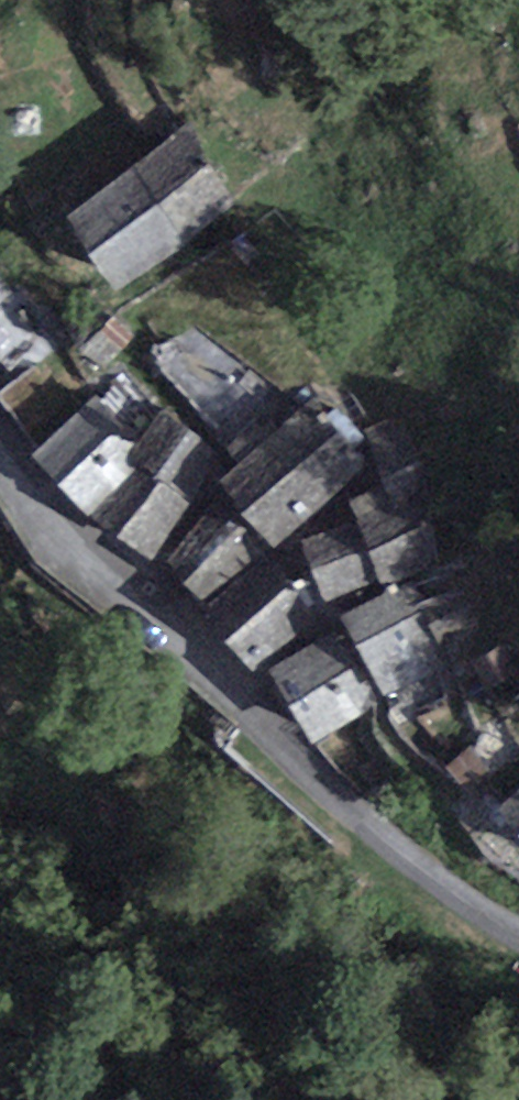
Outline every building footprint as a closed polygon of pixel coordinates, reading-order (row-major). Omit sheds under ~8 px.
[(69,213),(119,292),(185,248),(231,209),(187,129),(132,167),(69,213)] [(12,296),(0,282),(0,306),(12,296)] [(96,396),(33,456),(90,516),(135,469),(127,458),(139,442),(96,396)] [(272,548),(365,468),(312,401),(219,486),(272,548)] [(135,469),(90,516),(157,559),(222,458),(161,411),(139,442),(127,458),(135,469)] [(385,584),(443,561),(427,471),(400,415),(366,431),(386,487),(351,498),(385,584)] [(219,486),(168,563),(202,600),(272,548),(219,486)] [(327,602),(380,583),(356,522),(303,541),(327,602)] [(251,671),(319,615),(276,562),(204,620),(251,671)] [(340,617),(386,696),(441,668),(398,590),(340,617)] [(381,708),(336,632),(270,671),(315,746),(381,708)] [(497,806),(518,833),(518,789),(497,806)]
